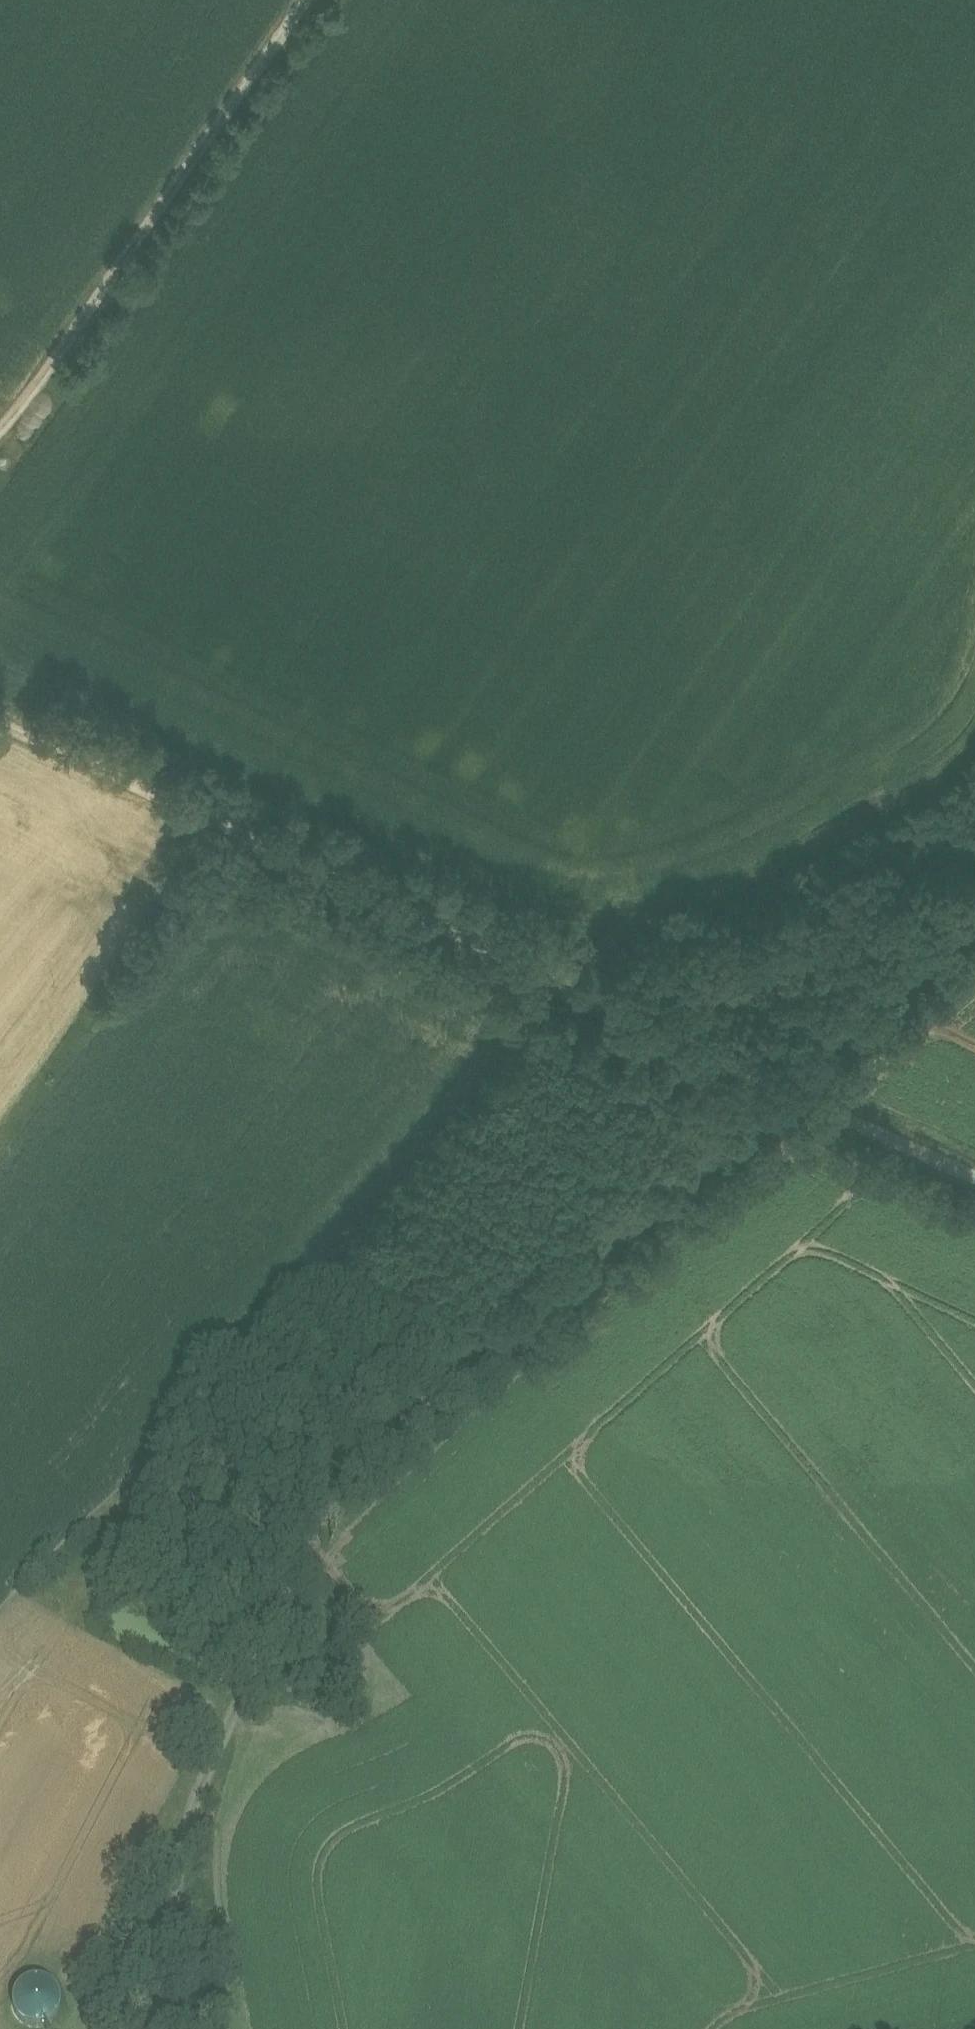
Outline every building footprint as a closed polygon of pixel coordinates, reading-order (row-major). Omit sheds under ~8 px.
[(50,2022),(56,2017),(60,2010),(62,2002),(61,1993),(57,1986),(50,1980),(43,1977),(34,1977),(26,1979),(20,1984),(15,1990),(13,1997),(13,2005),(15,2013),(20,2019),(27,2024),(34,2026),(42,2025),(50,2022)]
